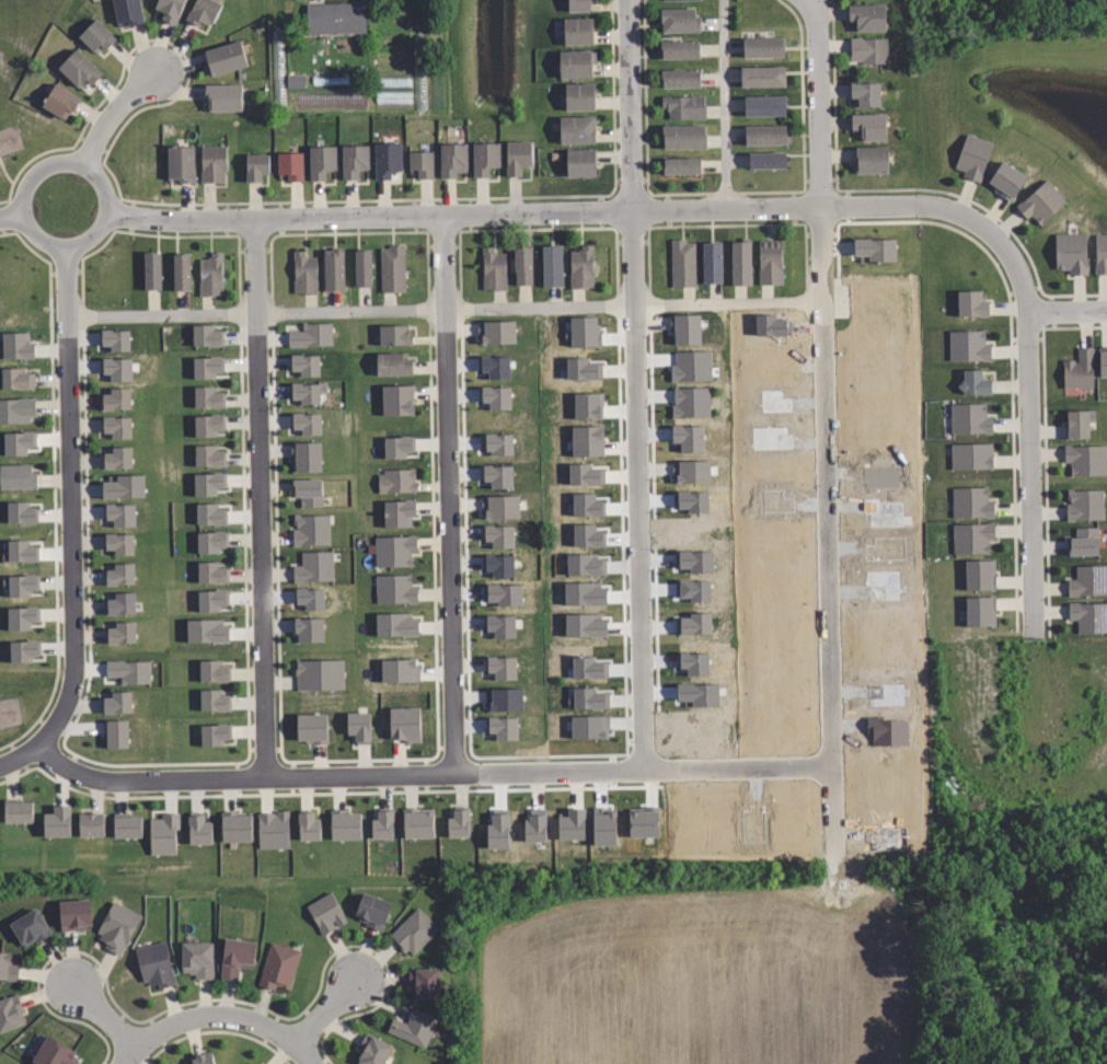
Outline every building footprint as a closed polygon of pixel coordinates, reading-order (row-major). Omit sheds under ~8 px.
[(117,24),(112,0),(139,0),(143,22),(120,27),(119,23),(117,24)] [(154,9),(158,0),(186,0),(174,25),(161,20),(164,13),(154,9)] [(186,21),(197,0),(211,0),(221,4),(212,23),(209,21),(207,25),(200,22),(198,26),(186,21)] [(569,11),(569,0),(592,0),(592,11),(569,11)] [(304,34),(303,4),(348,2),(348,1),(357,1),(357,2),(362,2),(362,32),(304,34)] [(885,5),(885,32),(857,32),(857,21),(850,21),(850,4),(885,5)] [(662,9),(695,8),(695,15),(701,15),(701,31),(664,32),(664,21),(662,21),(662,9)] [(114,38),(103,48),(101,46),(94,53),(77,34),(94,18),(114,38)] [(565,18),(595,18),(595,44),(565,44),(565,18)] [(745,37),(785,37),(786,57),(745,57),(745,37)] [(886,38),(887,62),(863,63),(862,59),(850,60),(849,38),(886,38)] [(661,41),(685,39),(685,42),(701,41),(701,57),(664,58),(664,47),(661,47),(661,41)] [(247,66),(211,76),(205,51),(241,42),(247,66)] [(100,73),(90,84),(83,78),(76,85),(56,67),(74,48),(100,73)] [(560,50),(597,50),(597,63),(592,63),(592,77),(561,77),(560,50)] [(742,66),(786,66),(786,85),(742,86),(742,66)] [(662,69),(687,69),(687,70),(701,70),(702,86),(664,86),(664,77),(662,77),(662,69)] [(302,76),(288,75),(287,89),(302,89),(302,76)] [(566,83),(596,82),(596,108),(567,109),(566,83)] [(241,83),(241,109),(208,111),(208,102),(206,102),(206,84),(241,83)] [(878,83),(878,106),(856,106),(856,97),(851,97),(851,83),(878,83)] [(78,100),(70,112),(69,111),(62,120),(41,106),(54,84),(78,100)] [(746,95),(791,95),(791,115),(746,116),(746,95)] [(669,101),(692,101),(692,102),(707,102),(707,118),(670,118),(670,108),(669,108),(669,101)] [(885,114),(886,140),(861,140),(861,129),(852,129),(852,115),(885,114)] [(561,116),(596,116),(596,142),(561,142),(561,116)] [(662,125),(706,124),(707,143),(662,144),(662,125)] [(747,125),(791,124),(791,144),(747,144),(747,125)] [(993,142),(979,183),(962,176),(965,170),(955,166),(967,134),(993,142)] [(487,176),(471,176),(471,143),(498,142),(498,166),(487,166),(487,176)] [(521,176),(505,176),(504,142),(531,142),(531,166),(521,166),(521,176)] [(388,178),(372,178),(372,143),(400,143),(400,171),(388,171),(388,178)] [(454,177),(439,177),(439,144),(464,143),(464,172),(454,172),(454,177)] [(192,146),(193,183),(178,183),(177,181),(171,181),(171,178),(166,178),(165,146),(192,146)] [(356,178),(339,178),(339,146),(367,146),(367,169),(356,169),(356,178)] [(222,182),(201,182),(201,147),(226,147),(226,171),(222,171),(222,182)] [(323,180),(307,181),(307,147),(333,147),(334,171),(323,171),(323,180)] [(887,173),(854,173),(853,157),(855,157),(854,147),(886,147),(887,173)] [(567,149),(597,148),(597,175),(568,175),(567,149)] [(431,150),(433,177),(417,178),(417,171),(406,172),(406,150),(431,150)] [(785,166),(747,167),(747,152),(785,151),(785,166)] [(299,152),(299,181),(284,181),(284,174),(274,174),(274,153),(299,152)] [(260,182),(245,183),(244,155),(266,154),(266,173),(260,173),(260,182)] [(701,173),(664,173),(664,158),(701,157),(701,173)] [(1026,177),(1008,201),(991,188),(992,186),(987,182),(1002,161),(1026,177)] [(1065,201),(1039,224),(1030,215),(1025,219),(1014,207),(1046,180),(1065,201)] [(1086,275),(1069,275),(1069,268),(1054,269),(1053,233),(1085,232),(1086,275)] [(1093,234),(1106,234),(1106,273),(1094,274),(1093,234)] [(869,239),(895,238),(896,261),(861,262),(860,255),(853,255),(852,238),(869,238),(869,239)] [(685,239),(685,242),(695,242),(695,286),(671,286),(671,239),(685,239)] [(782,282),(759,284),(759,240),(779,240),(782,282)] [(749,285),(730,285),(729,242),(748,241),(749,285)] [(719,242),(719,258),(723,258),(723,282),(704,284),(704,242),(719,242)] [(403,292),(380,292),(380,250),(388,250),(388,245),(403,245),(403,292)] [(591,245),(592,275),(593,275),(595,288),(570,288),(569,251),(579,251),(579,246),(591,245)] [(531,246),(531,284),(515,284),(515,270),(512,270),(512,246),(531,246)] [(561,287),(541,287),(541,246),(561,246),(561,287)] [(505,253),(505,290),(481,290),(482,247),(492,247),(492,252),(496,252),(496,253),(505,253)] [(343,290),(324,291),(323,251),(342,250),(343,290)] [(303,251),(303,255),(307,255),(307,257),(315,257),(316,292),(296,292),(295,252),(303,251)] [(370,286),(355,286),(354,251),(370,251),(370,286)] [(222,294),(199,294),(199,258),(211,258),(211,252),(222,252),(222,294)] [(159,289),(143,289),(143,253),(159,253),(159,289)] [(189,290),(174,290),(174,254),(188,254),(189,290)] [(981,301),(989,301),(989,316),(958,316),(957,291),(981,290),(981,301)] [(697,345),(696,315),(668,316),(669,346),(697,345)] [(566,348),(598,347),(597,318),(565,318),(566,348)] [(515,342),(478,343),(478,335),(477,335),(476,321),(514,320),(515,342)] [(332,344),(288,345),(288,329),(303,329),(303,323),(331,322),(332,344)] [(210,323),(210,328),(219,328),(219,329),(223,329),(223,344),(193,345),(193,323),(210,323)] [(411,325),(411,335),(414,334),(414,344),(381,344),(381,325),(411,325)] [(130,349),(109,350),(108,344),(100,344),(100,329),(130,328),(130,349)] [(983,344),(989,344),(989,359),(948,359),(948,329),(983,329),(983,344)] [(30,340),(33,340),(33,357),(2,358),(1,332),(30,331),(30,340)] [(1092,347),(1092,386),(1063,386),(1062,360),(1073,360),(1073,362),(1077,362),(1077,347),(1092,347)] [(1096,347),(1106,347),(1106,376),(1097,377),(1096,347)] [(709,381),(709,352),(673,353),(673,368),(667,368),(668,382),(709,381)] [(321,374),(298,375),(298,370),(292,370),(292,369),(289,369),(289,355),(320,354),(321,374)] [(406,354),(406,360),(415,360),(415,374),(379,374),(379,354),(406,354)] [(509,377),(485,377),(485,370),(478,370),(478,355),(509,355),(509,377)] [(224,371),(215,371),(216,378),(194,378),(194,357),(224,356),(224,371)] [(131,357),(130,379),(109,379),(109,372),(100,372),(100,357),(131,357)] [(600,380),(600,363),(582,364),(582,359),(561,359),(562,381),(600,380)] [(3,367),(26,367),(26,371),(34,371),(34,389),(4,389),(3,367)] [(980,369),(980,379),(990,379),(990,394),(961,394),(961,389),(957,384),(961,379),(961,370),(980,369)] [(326,392),(321,393),(321,403),(299,404),(299,398),(290,397),(290,383),(292,383),(292,382),(326,382),(326,392)] [(412,414),(383,414),(383,384),(412,384),(412,414)] [(510,407),(488,407),(488,401),(478,401),(478,385),(509,384),(510,407)] [(214,391),(224,391),(224,405),(195,406),(195,386),(214,385),(214,391)] [(132,407),(100,407),(100,393),(112,393),(112,388),(132,388),(132,407)] [(670,389),(670,418),(708,418),(708,388),(670,389)] [(600,420),(599,394),(569,394),(569,420),(600,420)] [(31,423),(0,423),(0,398),(36,397),(36,414),(30,414),(31,423)] [(983,416),(989,416),(989,432),(948,433),(948,404),(983,403),(983,416)] [(1094,420),(1087,421),(1087,437),(1063,438),(1063,418),(1065,418),(1064,409),(1093,409),(1094,420)] [(322,433),(300,433),(300,429),(293,429),(293,428),(291,428),(290,414),(321,413),(322,433)] [(224,429),(217,429),(217,435),(196,435),(195,415),(224,414),(224,429)] [(134,437),(114,437),(114,430),(101,430),(101,417),(134,416),(134,437)] [(699,426),(667,427),(667,443),(675,443),(675,453),(699,453),(699,426)] [(600,457),(600,427),(567,428),(567,457),(600,457)] [(36,447),(26,447),(26,451),(25,451),(25,454),(3,454),(2,431),(36,431),(36,447)] [(478,451),(478,436),(507,435),(508,456),(485,458),(484,451),(478,451)] [(379,459),(379,439),(395,439),(395,437),(406,437),(406,454),(396,454),(397,459),(379,459)] [(322,470),(292,470),(292,456),(291,456),(291,441),(321,440),(322,470)] [(990,467),(949,469),(948,443),(989,442),(990,467)] [(215,450),(226,449),(226,465),(196,465),(196,444),(215,444),(215,450)] [(1105,474),(1069,475),(1069,462),(1063,462),(1063,446),(1105,444),(1105,474)] [(134,466),(101,466),(101,452),(114,452),(114,446),(134,446),(134,466)] [(705,461),(670,462),(670,484),(705,484),(705,461)] [(33,472),(38,472),(38,487),(1,488),(1,464),(33,464),(33,472)] [(603,486),(603,468),(583,467),(583,465),(564,465),(564,486),(603,486)] [(480,484),(478,469),(507,467),(508,489),(485,490),(485,484),(480,484)] [(412,491),(383,493),(383,495),(374,495),(374,476),(380,476),(380,471),(412,470),(412,491)] [(226,487),(216,487),(216,495),(195,495),(195,473),(226,473),(226,487)] [(143,496),(101,497),(101,481),(107,481),(107,474),(142,474),(143,496)] [(287,482),(314,481),(315,499),(287,500),(287,482)] [(987,499),(992,499),(992,516),(952,517),(950,487),(987,486),(987,499)] [(1104,518),(1068,519),(1066,502),(1070,502),(1070,499),(1068,499),(1068,489),(1103,489),(1104,518)] [(568,517),(587,516),(587,518),(596,517),(596,502),(589,502),(589,497),(591,496),(591,495),(567,496),(568,517)] [(478,521),(485,521),(485,519),(514,519),(512,497),(478,498),(478,521)] [(379,529),(377,502),(400,502),(400,500),(410,500),(411,518),(403,518),(403,528),(379,529)] [(28,507),(38,507),(38,522),(10,522),(9,502),(28,502),(28,507)] [(134,525),(113,525),(113,519),(104,519),(104,504),(134,504),(134,525)] [(216,509),(227,509),(227,524),(198,524),(197,504),(216,504),(216,509)] [(289,547),(289,531),(295,531),(295,528),(291,528),(290,516),(297,516),(298,517),(326,516),(327,546),(289,547)] [(992,539),(988,539),(988,553),(952,553),(952,523),(992,523),(992,539)] [(568,547),(588,546),(587,548),(597,547),(596,533),(590,533),(589,527),(592,527),(592,525),(568,527),(568,547)] [(480,544),(480,528),(508,527),(509,548),(486,550),(486,543),(480,544)] [(1097,527),(1097,554),(1069,553),(1069,536),(1075,536),(1075,527),(1097,527)] [(228,544),(219,545),(219,552),(199,553),(199,531),(228,530),(228,544)] [(132,554),(112,554),(112,548),(103,548),(103,533),(132,533),(132,554)] [(372,568),(407,567),(408,554),(414,553),(413,536),(406,536),(406,537),(372,539),(372,568)] [(30,545),(38,545),(38,560),(2,562),(1,552),(7,551),(7,540),(30,539),(30,545)] [(290,582),(290,567),(299,567),(298,552),(331,552),(331,581),(290,582)] [(709,574),(708,552),(672,553),(673,569),(683,569),(683,574),(709,574)] [(561,555),(586,554),(586,559),(595,558),(596,577),(584,577),(584,576),(562,576),(561,555)] [(481,574),(480,557),(508,556),(509,579),(486,579),(486,574),(481,574)] [(993,589),(964,589),(962,559),(993,559),(993,589)] [(135,583),(103,583),(103,568),(115,568),(115,563),(135,563),(135,583)] [(219,567),(228,567),(228,582),(198,583),(198,563),(219,563),(219,567)] [(1106,594),(1066,595),(1065,579),(1075,579),(1074,565),(1106,564),(1106,594)] [(41,590),(39,590),(39,591),(31,591),(31,595),(11,597),(11,587),(3,587),(3,576),(39,575),(41,590)] [(372,604),(371,576),(408,575),(408,586),(415,586),(416,604),(405,605),(405,603),(372,604)] [(706,603),(706,581),(673,582),(673,598),(685,598),(685,603),(706,603)] [(558,606),(558,585),(586,583),(586,590),(600,590),(600,605),(558,606)] [(480,603),(480,586),(516,586),(517,605),(488,606),(488,603),(480,603)] [(289,589),(319,589),(319,611),(300,611),(300,605),(289,605),(289,589)] [(228,590),(228,604),(219,605),(219,611),(197,611),(197,590),(228,590)] [(136,615),(106,616),(105,600),(114,600),(114,594),(135,593),(136,615)] [(994,626),(965,626),(965,597),(994,597),(994,626)] [(1106,632),(1076,632),(1076,620),(1068,620),(1068,603),(1106,602),(1106,632)] [(41,622),(32,622),(32,629),(10,631),(10,608),(41,608),(41,622)] [(370,638),(370,615),(399,614),(399,622),(412,621),(412,637),(370,638)] [(707,614),(684,614),(683,619),(674,619),(674,635),(706,636),(707,614)] [(558,638),(558,615),(586,615),(586,622),(600,621),(600,637),(558,638)] [(514,638),(514,616),(481,617),(482,634),(487,633),(487,639),(514,638)] [(323,641),(296,641),(296,617),(323,617),(323,641)] [(222,625),(229,625),(229,641),(187,643),(187,620),(222,620),(222,625)] [(135,641),(106,641),(106,625),(114,625),(114,621),(135,621),(135,641)] [(39,657),(31,657),(31,661),(9,662),(9,640),(39,639),(39,657)] [(221,663),(230,663),(230,680),(203,680),(203,658),(221,658),(221,663)] [(481,674),(481,658),(515,658),(515,680),(489,681),(489,674),(481,674)] [(344,689),(298,690),(297,674),(296,674),(295,663),(297,663),(297,660),(343,659),(344,689)] [(414,664),(418,664),(419,681),(380,682),(379,660),(414,659),(414,664)] [(124,661),(150,660),(151,682),(122,683),(122,675),(107,676),(106,661),(124,660),(124,661)] [(222,693),(231,693),(231,709),(203,709),(203,687),(222,687),(222,693)] [(521,712),(487,712),(487,710),(486,710),(486,704),(485,704),(485,689),(521,689),(521,712)] [(569,710),(607,709),(607,693),(589,694),(589,689),(568,689),(569,710)] [(134,692),(132,712),(102,710),(102,697),(111,698),(112,691),(134,692)] [(420,742),(404,743),(404,740),(390,740),(390,708),(420,708),(420,742)] [(370,743),(355,743),(355,735),(347,735),(347,714),(369,713),(370,743)] [(327,743),(311,744),(311,743),(304,743),(304,741),(297,741),(297,715),(326,714),(327,743)] [(517,739),(493,739),(493,732),(485,732),(485,717),(517,717),(517,739)] [(127,747),(106,747),(106,737),(104,737),(104,719),(127,719),(127,747)] [(231,739),(229,739),(229,740),(221,741),(221,745),(200,747),(200,725),(230,724),(231,739)] [(33,798),(33,821),(4,821),(5,798),(33,798)] [(69,837),(42,837),(42,814),(51,813),(51,806),(69,806),(69,837)] [(468,835),(447,835),(446,817),(452,817),(452,806),(468,806),(468,835)] [(393,839),(372,839),(371,817),(378,817),(377,808),(392,807),(393,839)] [(434,837),(404,839),(403,808),(433,807),(434,837)] [(346,813),(361,813),(361,839),(332,840),(331,809),(346,809),(346,813)] [(313,813),(314,813),(314,819),(320,818),(321,841),(300,841),(300,824),(299,824),(299,810),(313,810),(313,813)] [(517,821),(518,844),(544,843),(543,810),(525,811),(526,821),(517,821)] [(562,818),(551,818),(552,841),(583,841),(582,810),(562,810),(562,818)] [(131,814),(142,813),(142,835),(114,835),(114,812),(131,811),(131,814)] [(237,813),(243,813),(243,817),(251,817),(251,843),(221,843),(220,812),(237,811),(237,813)] [(287,848),(258,848),(258,813),(274,813),(274,816),(276,816),(276,811),(287,811),(287,848)] [(106,835),(80,836),(80,813),(105,812),(106,835)] [(203,816),(204,816),(204,821),(211,822),(211,845),(189,845),(189,812),(203,812),(203,816)] [(624,839),(656,838),(655,812),(623,813),(624,839)] [(180,829),(175,829),(176,854),(151,854),(151,819),(162,819),(162,813),(180,813),(180,829)] [(506,850),(507,815),(486,815),(485,827),(479,827),(479,849),(506,850)] [(615,846),(615,815),(586,815),(586,847),(615,846)] [(344,921),(335,926),(332,921),(330,923),(333,928),(321,935),(304,905),(327,892),(344,921)] [(388,903),(378,932),(364,926),(365,921),(351,916),(360,893),(388,903)] [(85,928),(60,932),(57,902),(87,899),(90,925),(84,925),(85,928)] [(140,915),(118,956),(104,948),(105,945),(100,941),(102,936),(96,933),(113,901),(140,915)] [(51,933),(37,940),(36,938),(24,946),(10,922),(36,906),(51,933)] [(437,929),(411,955),(405,949),(403,951),(397,946),(399,946),(388,934),(416,907),(437,929)] [(254,944),(251,968),(237,967),(234,981),(218,979),(223,939),(254,944)] [(136,948),(165,940),(176,984),(160,988),(159,984),(150,985),(149,981),(145,982),(136,948)] [(300,952),(289,990),(275,985),(274,990),(258,985),(270,942),(300,952)] [(210,945),(210,980),(195,980),(195,975),(188,974),(188,973),(180,973),(180,945),(210,945)] [(19,981),(0,979),(0,952),(10,953),(9,963),(21,964),(19,981)] [(437,968),(437,998),(414,998),(414,993),(412,993),(412,985),(410,985),(410,968),(437,968)] [(25,1021),(0,1031),(0,998),(16,992),(23,1008),(21,1008),(25,1021)] [(436,1019),(423,1049),(385,1031),(391,1017),(403,1022),(411,1007),(436,1019)] [(76,1057),(72,1063),(34,1063),(30,1062),(44,1034),(73,1051),(71,1055),(76,1057)] [(393,1045),(384,1063),(359,1063),(357,1063),(372,1034),(393,1045)] [(211,1051),(213,1063),(192,1063),(191,1057),(195,1056),(195,1053),(211,1051)]
